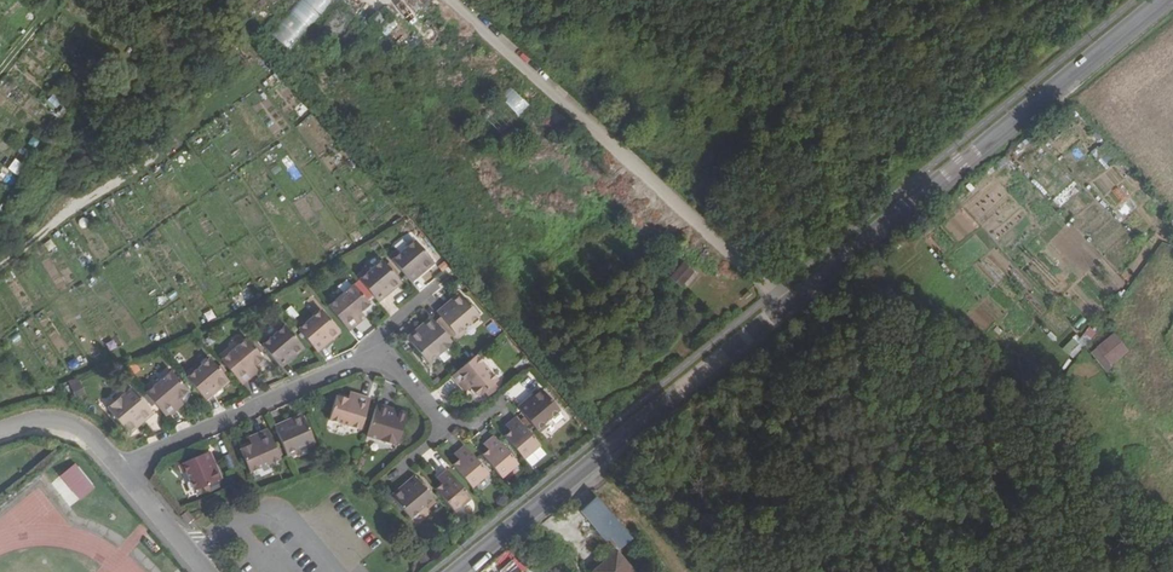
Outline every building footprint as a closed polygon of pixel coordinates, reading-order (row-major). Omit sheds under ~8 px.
[(270,35),(290,51),(332,1),(331,0),(299,0),(270,35)] [(69,33),(75,26),(62,14),(56,21),(69,33)] [(499,100),(518,117),(530,104),(511,87),(499,100)] [(231,230),(237,238),(248,231),(242,222),(231,230)] [(410,282),(416,277),(414,274),(425,266),(427,269),(432,264),(433,260),(416,238),(399,251),(390,258),(410,282)] [(396,248),(388,255),(390,258),(399,251),(396,248)] [(378,302),(385,296),(383,294),(391,287),(393,289),(399,284),(400,279),(382,259),(366,272),(358,279),(378,302)] [(682,286),(695,270),(683,261),(670,276),(682,286)] [(414,274),(416,277),(427,269),(425,266),(414,274)] [(112,267),(105,272),(114,286),(121,281),(112,267)] [(358,279),(366,272),(363,269),(355,276),(358,279)] [(353,283),(326,304),(348,331),(361,320),(356,315),(361,311),(362,310),(366,310),(370,307),(370,303),(353,283)] [(383,294),(385,296),(393,289),(391,287),(383,294)] [(457,294),(450,300),(451,303),(445,307),(443,306),(435,311),(455,336),(462,329),(478,316),(461,294),(458,296),(457,294)] [(293,320),(299,314),(291,305),(285,310),(293,320)] [(317,351),(325,344),(323,341),(330,336),(333,338),(339,333),(340,328),(323,307),(306,321),(297,328),(317,351)] [(366,316),(361,311),(356,315),(361,320),(366,316)] [(303,317),(295,325),(297,328),(306,321),(303,317)] [(424,329),(409,341),(427,363),(451,342),(433,320),(428,320),(422,324),(424,329)] [(280,367),(288,361),(286,358),(294,352),(297,353),(302,349),(302,346),(303,344),(285,323),(269,337),(260,344),(280,367)] [(406,337),(409,341),(424,329),(422,324),(406,337)] [(464,332),(462,329),(455,336),(457,338),(464,332)] [(258,341),(260,344),(269,337),(266,334),(258,341)] [(1098,350),(1110,366),(1111,367),(1129,352),(1115,335),(1098,350)] [(323,341),(325,344),(333,338),(330,336),(323,341)] [(242,384),(253,374),(249,369),(254,365),(256,363),(259,365),(264,361),(264,358),(247,337),(221,358),(242,384)] [(1092,355),(1104,371),(1110,366),(1098,350),(1092,355)] [(288,361),(297,353),(294,352),(286,358),(288,361)] [(465,382),(469,387),(470,389),(469,393),(472,396),(477,396),(497,379),(476,354),(467,362),(450,376),(459,387),(465,382)] [(206,401),(213,396),(212,393),(220,386),(222,388),(228,383),(228,378),(211,358),(195,371),(186,378),(206,401)] [(249,369),(253,374),(259,370),(254,365),(249,369)] [(186,378),(195,371),(193,368),(184,375),(186,378)] [(167,418),(179,409),(174,403),(180,398),(181,397),(185,399),(188,397),(188,390),(172,370),(145,392),(167,418)] [(43,387),(47,395),(58,390),(54,382),(43,387)] [(465,382),(459,387),(464,392),(469,387),(465,382)] [(212,393),(213,396),(222,388),(220,386),(212,393)] [(136,424),(151,410),(133,389),(109,409),(128,432),(132,433),(139,427),(136,424)] [(536,429),(544,423),(550,418),(558,411),(559,410),(542,389),(537,389),(531,393),(533,396),(525,403),(523,401),(516,406),(536,429)] [(350,392),(348,398),(355,401),(357,394),(350,392)] [(371,399),(357,394),(355,401),(348,398),(346,394),(341,393),(338,395),(336,394),(328,420),(360,431),(371,399)] [(531,393),(523,401),(525,403),(533,396),(531,393)] [(174,403),(179,409),(185,404),(180,398),(174,403)] [(393,415),(394,410),(376,405),(375,410),(393,415)] [(154,414),(151,410),(136,424),(139,427),(154,414)] [(393,415),(375,410),(366,437),(396,446),(405,416),(403,413),(394,410),(393,415)] [(563,417),(558,411),(550,418),(555,424),(563,417)] [(274,425),(286,452),(295,449),(315,441),(305,416),(303,416),(300,414),(293,417),(293,420),(285,423),(284,421),(274,425)] [(509,430),(503,436),(523,458),(539,444),(516,416),(508,422),(512,427),(509,430)] [(544,423),(536,429),(538,432),(546,426),(544,423)] [(268,428),(255,434),(258,441),(251,444),(250,445),(247,442),(242,444),(241,450),(251,473),(281,460),(268,428)] [(248,437),(251,444),(258,441),(255,434),(248,437)] [(481,454),(501,478),(517,463),(493,434),(487,440),(491,445),(487,448),(481,454)] [(459,457),(452,463),(471,487),(488,472),(464,444),(457,450),(461,455),(459,457)] [(183,463),(187,473),(195,492),(221,482),(220,481),(222,477),(219,471),(215,469),(212,462),(214,459),(211,451),(183,463)] [(81,501),(95,489),(75,466),(61,478),(81,501)] [(434,488),(453,511),(470,497),(447,468),(440,474),(444,480),(441,482),(434,488)] [(413,475),(406,482),(408,485),(402,490),(398,488),(393,492),(394,497),(393,498),(410,519),(426,505),(434,499),(413,475)] [(408,485),(406,482),(398,488),(402,490),(408,485)] [(436,502),(434,499),(426,505),(429,508),(436,502)] [(620,552),(633,542),(598,501),(582,514),(607,544),(611,541),(620,552)] [(181,517),(188,525),(193,520),(186,513),(181,517)] [(616,552),(602,564),(606,568),(602,571),(632,571),(616,552)] [(491,571),(505,571),(508,570),(502,563),(491,571)]
